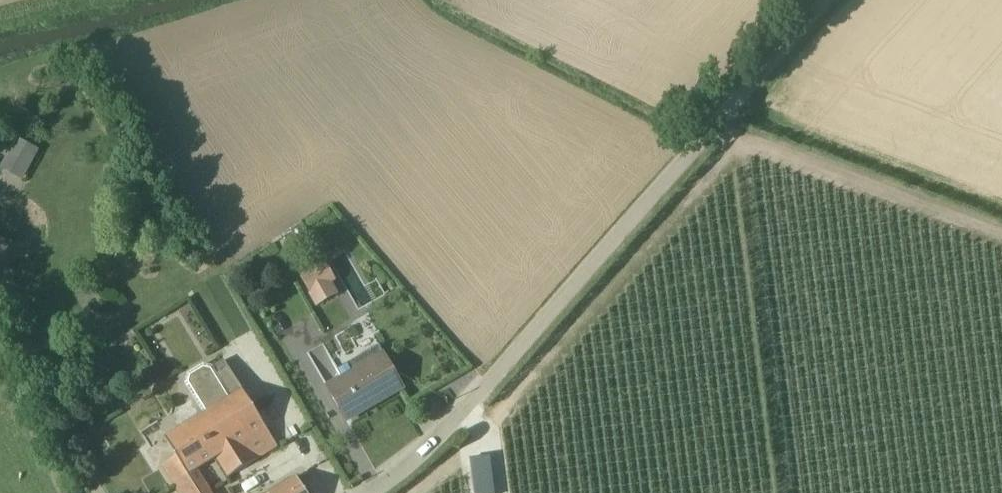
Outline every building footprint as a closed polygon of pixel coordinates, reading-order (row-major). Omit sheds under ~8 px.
[(16,140),(0,170),(0,171),(22,183),(38,151),(16,140)] [(335,282),(324,262),(298,276),(315,308),(337,296),(330,284),(335,282)] [(351,342),(359,337),(354,327),(334,339),(344,357),(356,350),(351,342)] [(310,353),(315,365),(327,360),(322,347),(310,353)] [(324,388),(345,423),(401,390),(378,349),(336,373),(339,379),(324,388)] [(234,380),(223,362),(213,368),(203,366),(185,376),(183,386),(202,417),(163,441),(175,459),(160,469),(175,492),(211,492),(198,472),(215,462),(227,480),(277,449),(255,415),(256,415),(241,391),(234,380)] [(470,460),(474,492),(494,492),(489,458),(470,460)] [(295,479),(271,492),(304,492),(295,479)]
